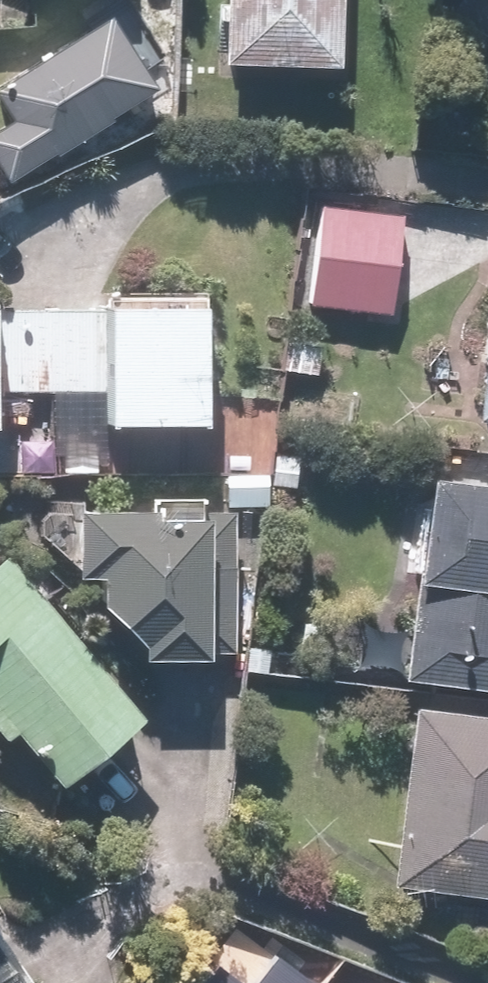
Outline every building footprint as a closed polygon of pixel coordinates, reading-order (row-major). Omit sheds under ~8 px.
[(43,29),(41,0),(0,0),(0,32),(43,29)] [(344,0),(230,0),(228,65),(342,68),(344,0)] [(174,119),(114,16),(0,81),(0,99),(12,120),(0,127),(0,168),(13,190),(63,161),(72,177),(174,119)] [(406,214),(321,204),(309,310),(394,320),(406,214)] [(0,292),(0,426),(2,426),(3,394),(100,394),(100,421),(214,422),(215,292),(106,291),(106,308),(3,308),(3,292),(0,292)] [(480,423),(487,424),(487,348),(480,423)] [(430,479),(426,586),(406,585),(405,629),(366,627),(364,672),(409,674),(409,686),(487,689),(487,482),(430,479)] [(211,660),(217,515),(206,514),(207,498),(155,496),(155,509),(128,508),(126,539),(90,537),(89,577),(111,578),(107,656),(211,660)] [(6,740),(19,730),(65,785),(148,717),(11,552),(0,561),(0,733),(6,740)] [(412,706),(393,888),(487,898),(487,714),(412,706)] [(0,950),(0,982),(21,982),(0,950)] [(195,982),(243,982),(212,960),(195,982)] [(283,966),(270,982),(306,982),(283,966)]
